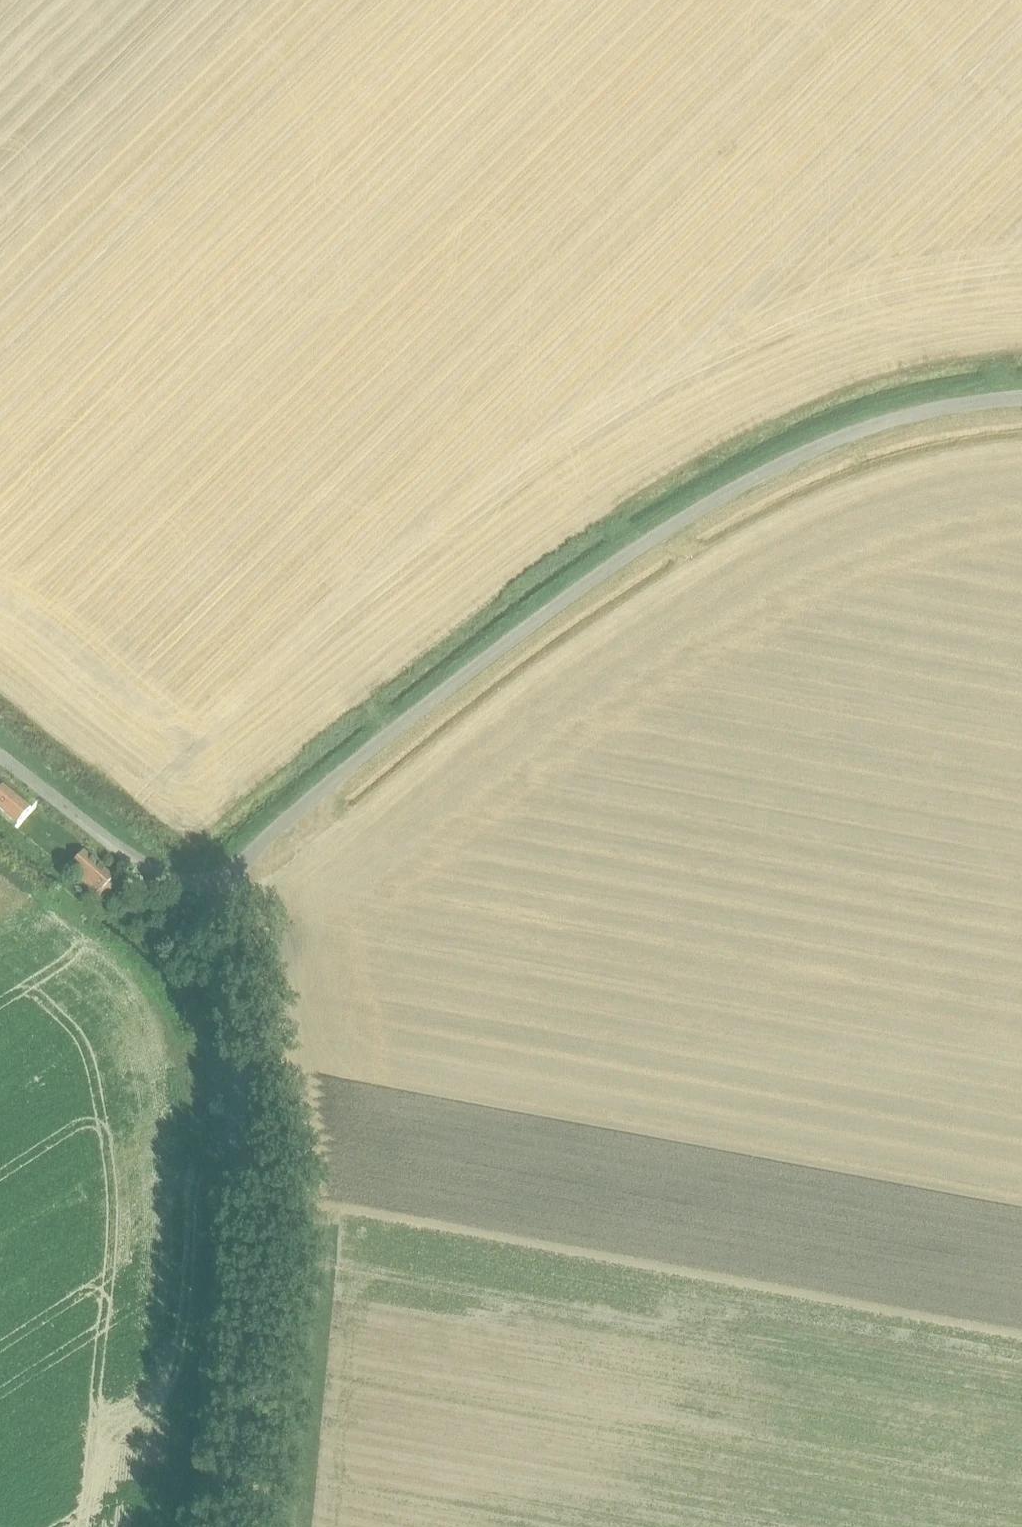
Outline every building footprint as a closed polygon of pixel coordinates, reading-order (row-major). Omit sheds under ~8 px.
[(30,808),(2,785),(0,788),(0,809),(18,823),(30,808)] [(103,900),(119,883),(86,854),(73,868),(96,888),(93,891),(103,900)] [(121,894),(125,888),(119,883),(114,888),(121,894)]
